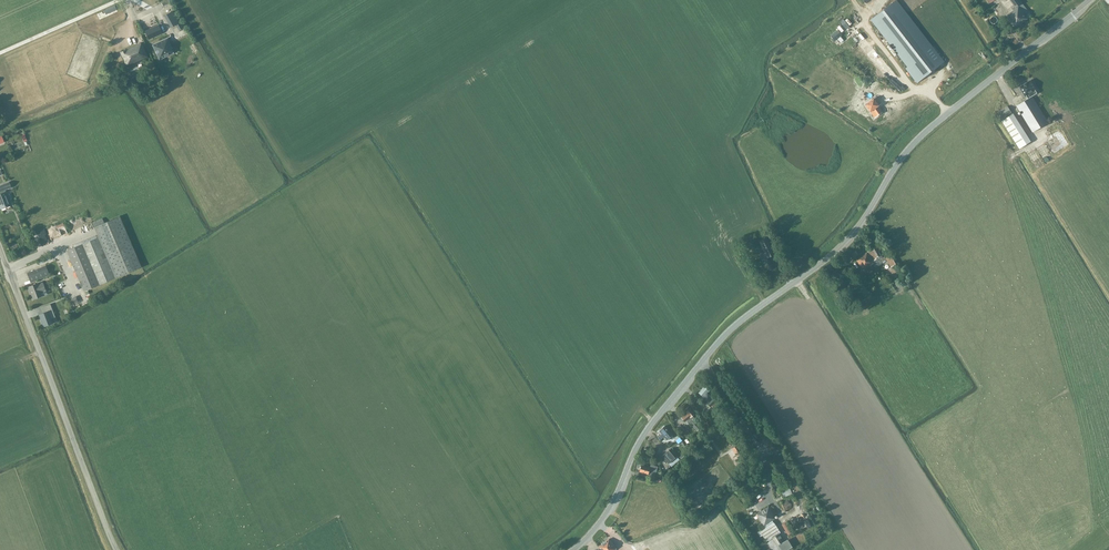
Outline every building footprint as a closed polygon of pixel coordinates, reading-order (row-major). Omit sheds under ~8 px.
[(871,19),(908,66),(905,68),(917,83),(944,62),(933,47),(896,0),(871,19)] [(1020,0),(1010,0),(1013,5),(1011,7),(1013,10),(1010,13),(1007,16),(1007,17),(1015,28),(1027,19),(1025,16),(1029,12),(1022,3),(1020,0)] [(179,23),(172,11),(165,16),(171,27),(179,23)] [(145,31),(149,40),(162,33),(158,25),(145,31)] [(837,30),(831,36),(835,41),(837,38),(841,42),(844,40),(840,36),(842,35),(837,30)] [(168,55),(173,53),(171,48),(172,48),(167,38),(152,45),(159,60),(165,57),(164,56),(165,55),(166,54),(168,55)] [(127,67),(148,57),(143,46),(142,47),(140,43),(120,53),(127,67)] [(130,76),(128,77),(131,85),(141,81),(139,75),(131,78),(130,76)] [(1031,80),(1030,80),(1026,83),(1026,82),(1023,84),(1019,87),(1025,96),(1028,95),(1029,98),(1037,93),(1035,90),(1036,90),(1031,80)] [(1029,98),(1016,106),(1033,132),(1048,122),(1032,96),(1029,98)] [(876,97),(865,104),(870,112),(872,110),(877,116),(882,112),(877,106),(881,104),(876,97)] [(990,113),(1005,107),(1002,99),(987,105),(990,113)] [(1001,121),(1012,113),(1007,106),(996,114),(1001,121)] [(1029,142),(1011,115),(1002,121),(1020,148),(1029,142)] [(11,187),(9,181),(0,185),(0,192),(0,193),(0,194),(0,206),(1,209),(10,205),(8,199),(9,198),(5,189),(11,187)] [(142,267),(121,216),(105,222),(104,218),(92,223),(98,237),(114,278),(142,267)] [(14,231),(9,233),(12,241),(18,238),(14,231)] [(767,238),(766,238),(766,236),(763,237),(764,239),(759,242),(761,246),(760,247),(761,249),(762,248),(766,255),(767,258),(775,254),(767,238)] [(98,237),(85,243),(102,284),(114,278),(98,237)] [(85,243),(67,250),(84,291),(102,284),(85,243)] [(883,257),(881,255),(882,255),(877,247),(872,250),(880,265),(883,263),(884,264),(887,262),(889,264),(891,267),(895,264),(890,255),(886,258),(885,256),(883,257)] [(878,266),(880,265),(872,250),(857,259),(863,270),(871,266),(871,265),(874,263),(873,262),(874,261),(875,263),(878,261),(878,262),(876,263),(878,266)] [(764,257),(761,258),(768,271),(775,267),(770,259),(767,261),(765,257),(764,257)] [(30,282),(49,275),(45,266),(27,273),(30,282)] [(843,283),(844,283),(840,277),(834,280),(840,290),(844,287),(843,286),(844,285),(843,283)] [(37,283),(27,287),(30,294),(31,294),(33,300),(42,296),(41,293),(46,290),(43,282),(38,284),(37,283)] [(53,315),(49,305),(41,308),(43,314),(40,315),(42,322),(44,327),(52,324),(49,316),(53,315)] [(708,401),(711,397),(707,393),(710,391),(705,386),(699,392),(704,397),(703,397),(708,401)] [(721,405),(717,401),(714,397),(707,403),(711,407),(712,406),(716,410),(721,405)] [(692,415),(695,413),(690,406),(685,410),(687,413),(681,417),(685,421),(687,420),(690,424),(690,423),(696,430),(701,427),(695,420),(696,419),(692,415)] [(665,442),(673,436),(665,427),(658,433),(659,434),(657,435),(662,441),(664,440),(665,442)] [(737,457),(744,453),(738,444),(731,448),(737,457)] [(662,455),(662,456),(661,457),(666,463),(667,462),(669,464),(677,457),(670,449),(669,450),(668,450),(663,455),(662,455)] [(640,472),(655,476),(658,467),(651,465),(650,468),(642,465),(640,472)] [(753,503),(763,492),(759,488),(749,499),(753,503)] [(756,514),(765,528),(760,531),(767,543),(766,542),(758,547),(760,549),(788,549),(793,547),(788,539),(783,542),(779,534),(781,532),(774,523),(773,523),(772,521),(775,519),(773,516),(776,514),(772,506),(769,508),(768,507),(756,514)] [(782,524),(788,535),(793,532),(787,521),(782,524)] [(610,539),(599,547),(600,549),(616,549),(617,549),(610,539)]
